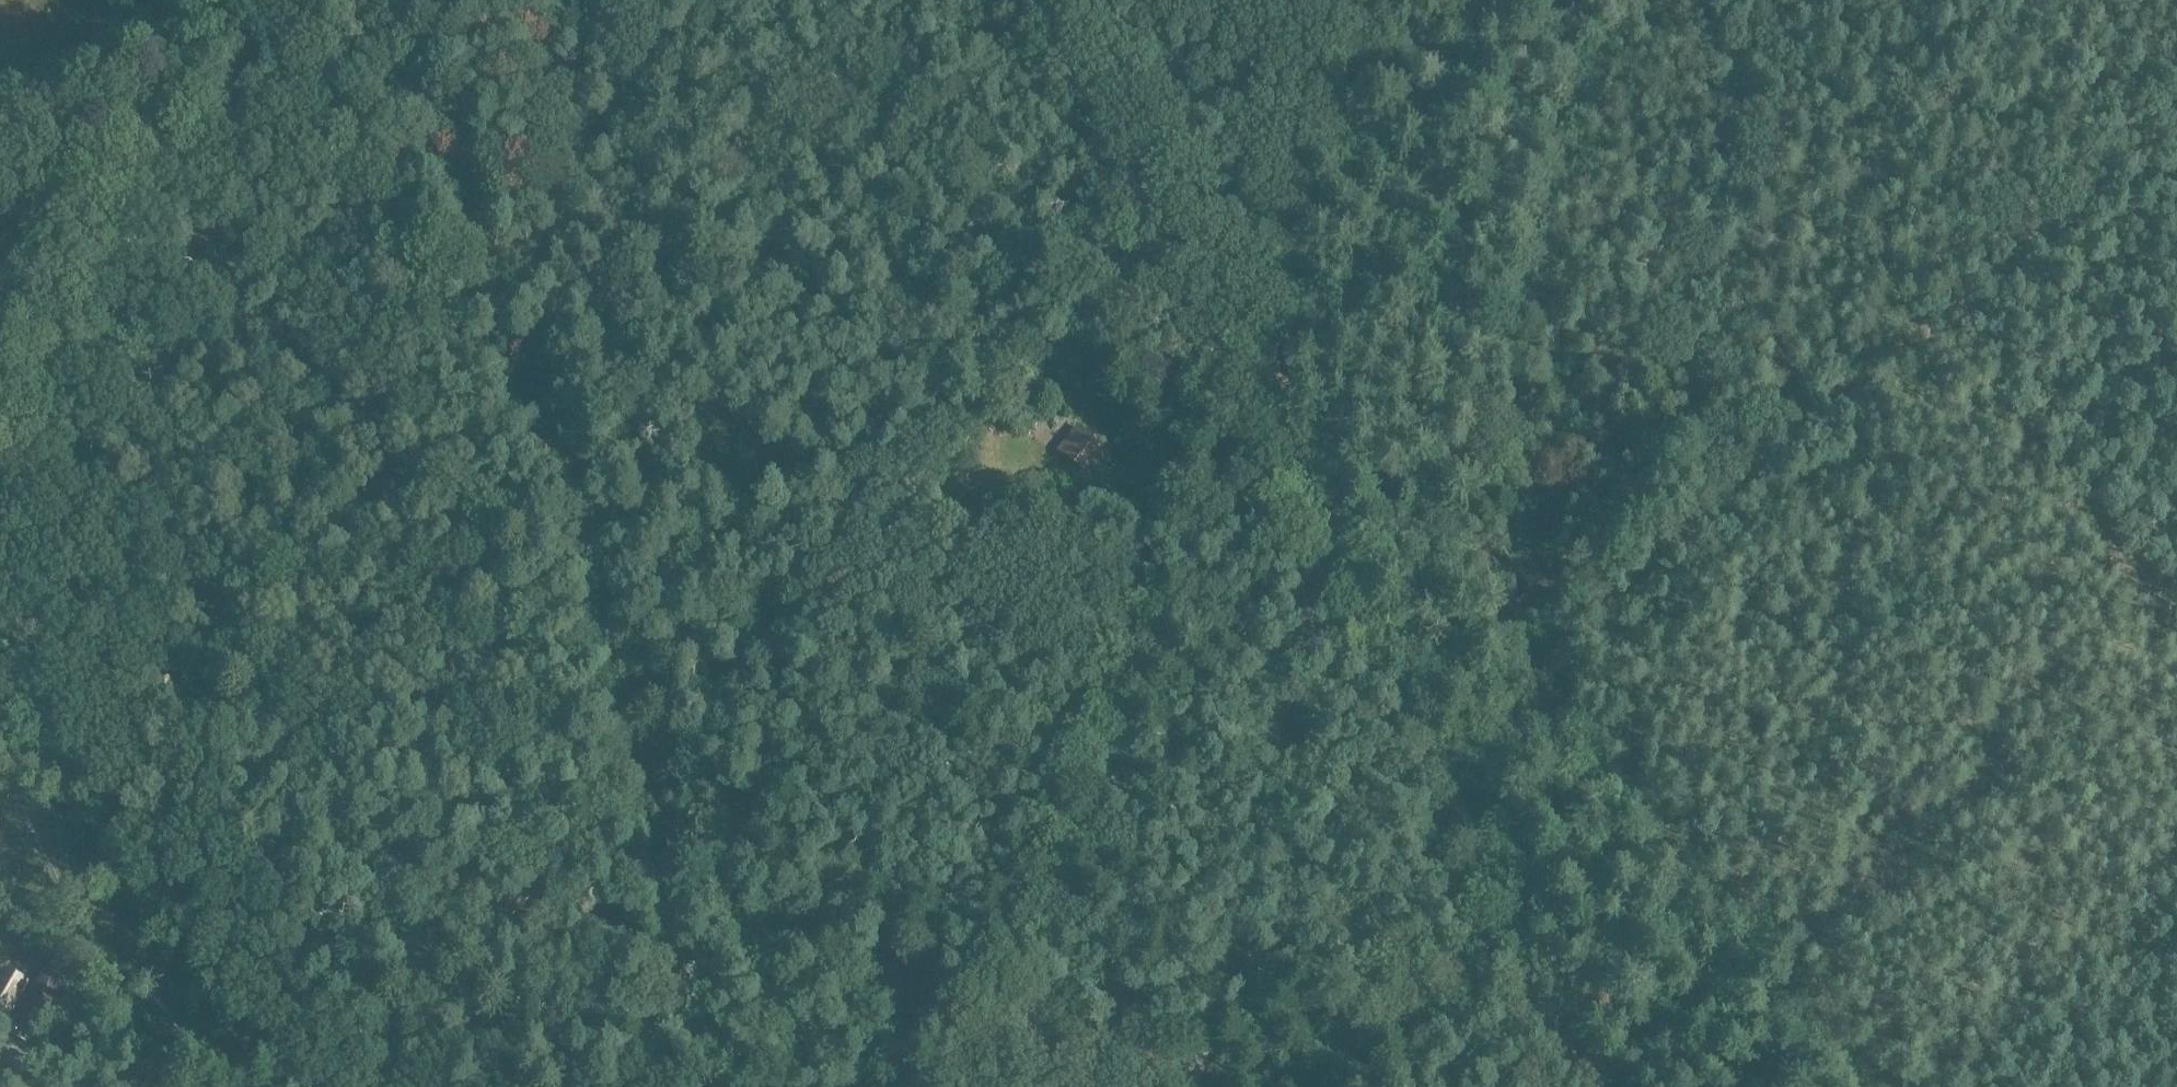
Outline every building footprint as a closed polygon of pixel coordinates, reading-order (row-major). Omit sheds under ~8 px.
[(1100,447),(1076,429),(1058,454),(1082,472),(1100,447)] [(1,1031),(29,980),(4,965),(0,972),(0,1030),(1,1031)] [(65,980),(44,968),(8,1033),(30,1045),(65,980)]
